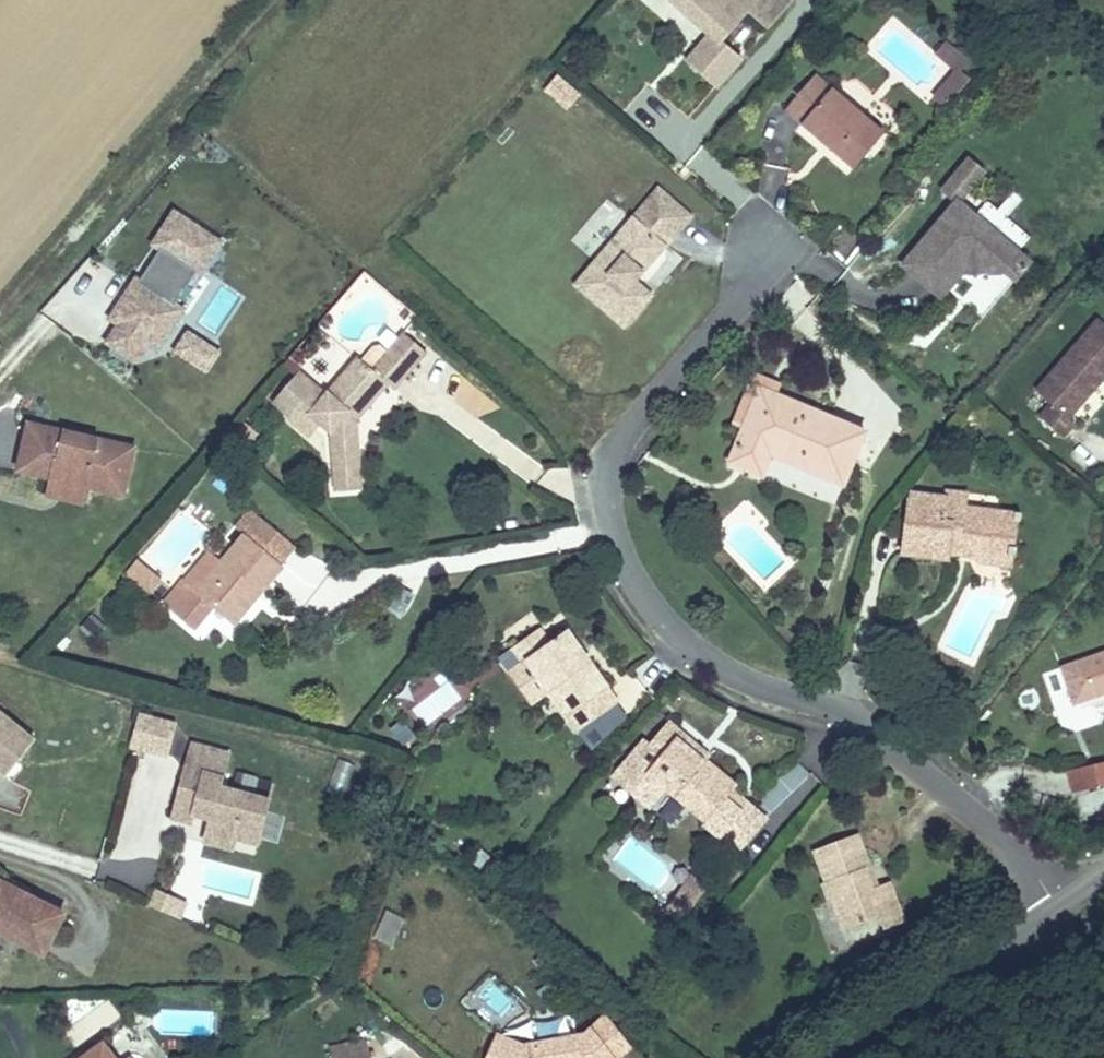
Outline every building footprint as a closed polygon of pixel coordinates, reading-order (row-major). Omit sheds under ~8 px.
[(694,60),(708,45),(669,11),(673,5),(668,0),(628,0),(627,1),(694,60)] [(694,60),(687,70),(715,94),(738,67),(719,50),(748,19),(767,35),(792,6),(785,0),(729,0),(723,7),(715,0),(668,0),(673,5),(669,11),(708,45),(694,60)] [(939,55),(960,74),(962,72),(964,75),(972,66),(947,46),(939,55)] [(962,72),(960,74),(940,98),(953,108),(973,82),(964,75),(962,72)] [(543,91),(567,112),(581,95),(556,75),(543,91)] [(887,142),(817,80),(784,115),(854,177),(887,142)] [(867,119),(877,107),(853,87),(843,99),(867,119)] [(967,169),(942,197),(955,209),(980,180),(967,169)] [(635,275),(641,280),(690,226),(658,197),(571,293),(618,335),(648,301),(633,289),(627,283),(635,275)] [(569,239),(591,260),(629,219),(606,198),(569,239)] [(1027,273),(956,211),(902,270),(938,302),(959,277),(966,281),(975,280),(981,274),(991,282),(1004,278),(1013,287),(1027,273)] [(150,355),(166,330),(161,327),(171,313),(168,311),(189,278),(192,280),(213,249),(172,222),(150,256),(152,258),(130,291),(136,295),(129,306),(123,301),(121,300),(104,325),(113,331),(140,349),(150,355)] [(633,289),(641,280),(635,275),(627,283),(633,289)] [(129,306),(136,295),(130,291),(123,301),(129,306)] [(1038,397),(1053,409),(1042,423),(1065,442),(1077,427),(1071,422),(1103,382),(1103,327),(1099,323),(1038,397)] [(128,367),(140,349),(113,331),(101,349),(128,367)] [(199,376),(211,360),(182,340),(170,357),(199,376)] [(358,416),(363,419),(383,396),(390,402),(412,375),(388,355),(365,380),(349,367),(318,402),(307,392),(289,413),(323,441),(325,498),(356,495),(351,432),(346,428),(358,416)] [(767,427),(775,407),(757,400),(749,420),(767,427)] [(862,442),(775,407),(767,427),(749,420),(728,472),(761,486),(769,463),(841,492),(862,442)] [(351,432),(363,419),(358,416),(346,428),(351,432)] [(117,501),(128,453),(22,430),(11,478),(44,485),(82,493),(117,501)] [(988,548),(986,555),(990,557),(991,561),(1022,568),(1025,559),(1029,561),(1031,552),(1028,551),(1031,537),(1008,532),(1015,506),(987,500),(989,488),(967,483),(965,490),(928,481),(912,548),(958,558),(960,549),(971,552),(973,544),(988,548)] [(78,510),(82,493),(44,485),(40,502),(78,510)] [(1008,532),(1031,537),(1034,520),(1038,520),(1040,511),(1031,509),(1015,506),(1008,532)] [(250,599),(256,602),(278,575),(239,543),(192,600),(181,593),(161,616),(188,640),(207,616),(216,608),(232,622),(250,599)] [(971,552),(986,555),(988,548),(973,544),(971,552)] [(118,584),(128,593),(139,580),(128,571),(118,584)] [(139,580),(128,593),(143,606),(155,592),(139,580)] [(229,634),(256,602),(250,599),(232,622),(216,608),(207,616),(229,634)] [(614,700),(571,641),(554,654),(542,640),(514,659),(525,674),(530,670),(572,730),(614,700)] [(1069,675),(1080,714),(1103,706),(1103,664),(1069,675)] [(158,722),(134,715),(125,747),(149,753),(158,722)] [(0,776),(29,741),(0,718),(0,776)] [(163,757),(172,726),(158,722),(149,753),(163,757)] [(388,735),(405,748),(415,735),(399,722),(388,735)] [(676,730),(669,737),(710,772),(712,769),(716,764),(676,730)] [(650,748),(619,786),(655,816),(672,796),(713,829),(707,837),(724,851),(750,822),(732,807),(739,799),(742,794),(712,769),(710,772),(669,737),(656,753),(650,748)] [(252,846),(265,797),(222,785),(229,757),(187,746),(180,770),(199,775),(196,786),(177,781),(167,819),(186,824),(188,816),(205,820),(202,832),(231,840),(252,846)] [(336,761),(332,793),(348,796),(352,763),(336,761)] [(1073,799),(1103,790),(1103,762),(1065,773),(1073,799)] [(196,786),(199,775),(180,770),(177,781),(196,786)] [(750,822),(724,851),(740,865),(772,827),(739,799),(732,807),(750,822)] [(228,851),(231,840),(202,832),(199,843),(228,851)] [(878,901),(874,892),(867,895),(862,886),(870,884),(874,872),(861,842),(815,857),(832,908),(839,906),(850,937),(884,925),(889,941),(908,934),(894,896),(878,901)] [(867,895),(874,892),(870,884),(862,886),(867,895)] [(699,885),(691,894),(704,905),(711,896),(699,885)] [(156,912),(163,895),(151,890),(143,907),(156,912)] [(0,891),(0,945),(42,967),(65,926),(0,891)] [(174,920),(181,903),(163,895),(156,912),(174,920)] [(393,947),(403,921),(387,915),(378,941),(393,947)] [(610,1017),(596,1029),(620,1053),(631,1045),(610,1017)] [(596,1029),(591,1033),(527,1047),(503,1036),(492,1057),(614,1057),(620,1053),(596,1029)] [(96,1057),(124,1057),(113,1045),(96,1057)]
